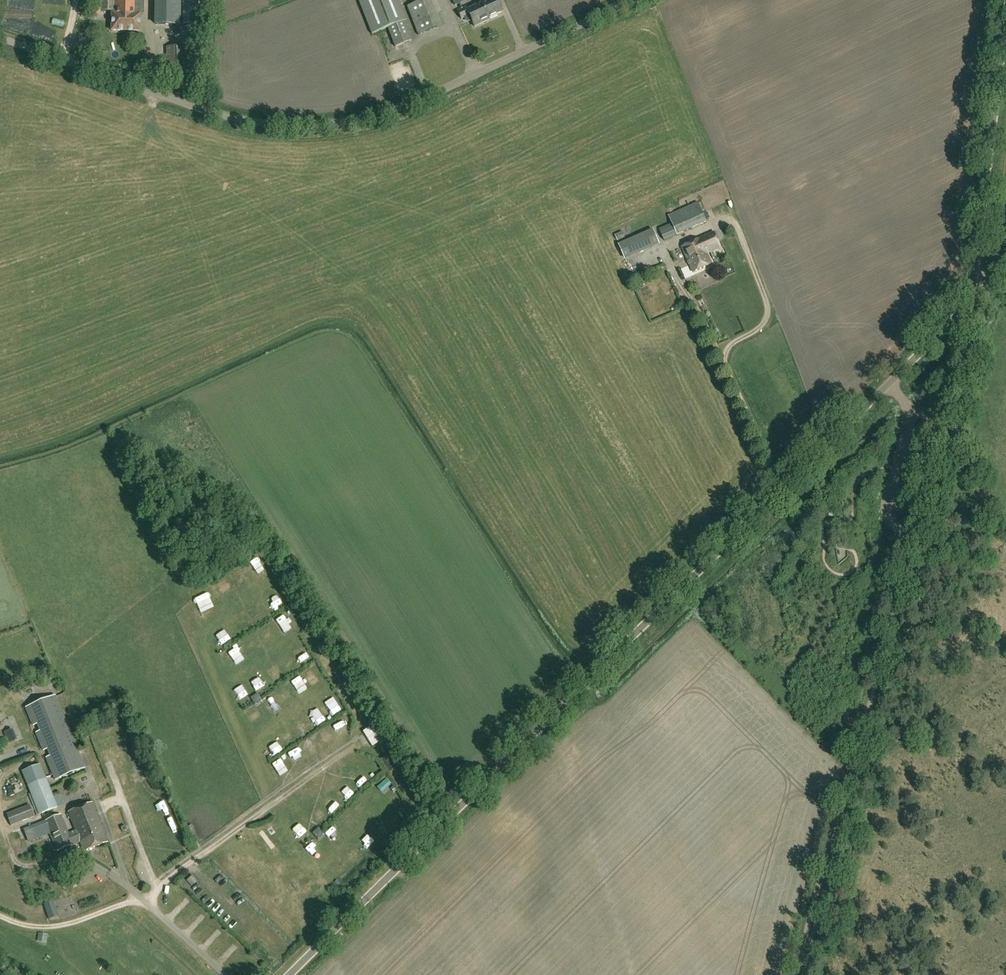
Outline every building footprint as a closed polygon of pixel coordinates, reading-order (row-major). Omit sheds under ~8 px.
[(101,11),(114,11),(114,14),(112,14),(112,31),(140,31),(140,14),(136,14),(137,0),(102,0),(101,11)] [(154,24),(181,25),(181,0),(155,0),(154,24)] [(183,0),(183,25),(197,25),(197,0),(183,0)] [(404,22),(407,21),(399,0),(359,0),(372,34),(388,28),(396,47),(412,41),(404,22)] [(438,28),(427,0),(426,0),(408,7),(419,36),(438,28)] [(498,0),(479,0),(481,5),(482,4),(489,21),(490,20),(489,19),(503,13),(498,0)] [(475,27),(489,21),(482,4),(468,11),(466,7),(457,11),(462,19),(464,18),(465,20),(470,22),(472,21),(475,27)] [(168,77),(188,76),(187,46),(167,47),(168,77)] [(672,224),(660,229),(665,240),(707,222),(699,202),(669,216),(672,224)] [(660,245),(653,229),(619,245),(626,260),(660,245)] [(694,272),(712,264),(708,254),(722,248),(715,232),(682,247),(694,272)] [(235,597),(241,592),(231,580),(225,584),(235,597)] [(197,596),(203,611),(217,605),(210,590),(197,596)] [(276,613),(284,607),(277,596),(269,602),(276,613)] [(237,620),(243,629),(249,624),(243,616),(237,620)] [(221,633),(227,643),(235,638),(229,628),(221,633)] [(236,644),(226,651),(231,658),(241,651),(236,644)] [(262,700),(258,693),(251,698),(255,705),(262,700)] [(273,693),(268,699),(275,706),(281,700),(273,693)] [(85,769),(55,696),(25,708),(33,726),(40,723),(43,730),(36,733),(43,751),(50,748),(53,755),(46,758),(55,780),(85,769)] [(335,717),(344,711),(338,701),(329,706),(335,717)] [(307,734),(314,731),(310,720),(303,723),(307,734)] [(319,731),(325,742),(333,738),(328,726),(319,731)] [(309,752),(318,747),(312,737),(303,742),(309,752)] [(280,740),(270,744),(274,754),(284,751),(280,740)] [(282,774),(292,769),(285,755),(275,761),(282,774)] [(389,773),(393,771),(390,765),(392,764),(388,756),(381,760),(389,773)] [(58,806),(41,764),(22,771),(39,815),(58,806)] [(22,795),(23,782),(13,782),(12,794),(22,795)] [(84,852),(108,842),(92,803),(68,812),(75,831),(68,834),(72,845),(80,842),(84,852)] [(8,827),(36,815),(31,804),(3,815),(8,827)] [(72,845),(68,834),(61,815),(46,821),(45,820),(23,828),(27,836),(36,832),(38,836),(50,831),(58,851),(73,845),(72,845)] [(324,834),(318,828),(312,833),(318,839),(324,834)] [(197,875),(190,878),(193,885),(200,883),(197,875)] [(49,919),(55,917),(54,913),(57,912),(53,901),(47,903),(48,907),(45,908),(49,919)]
